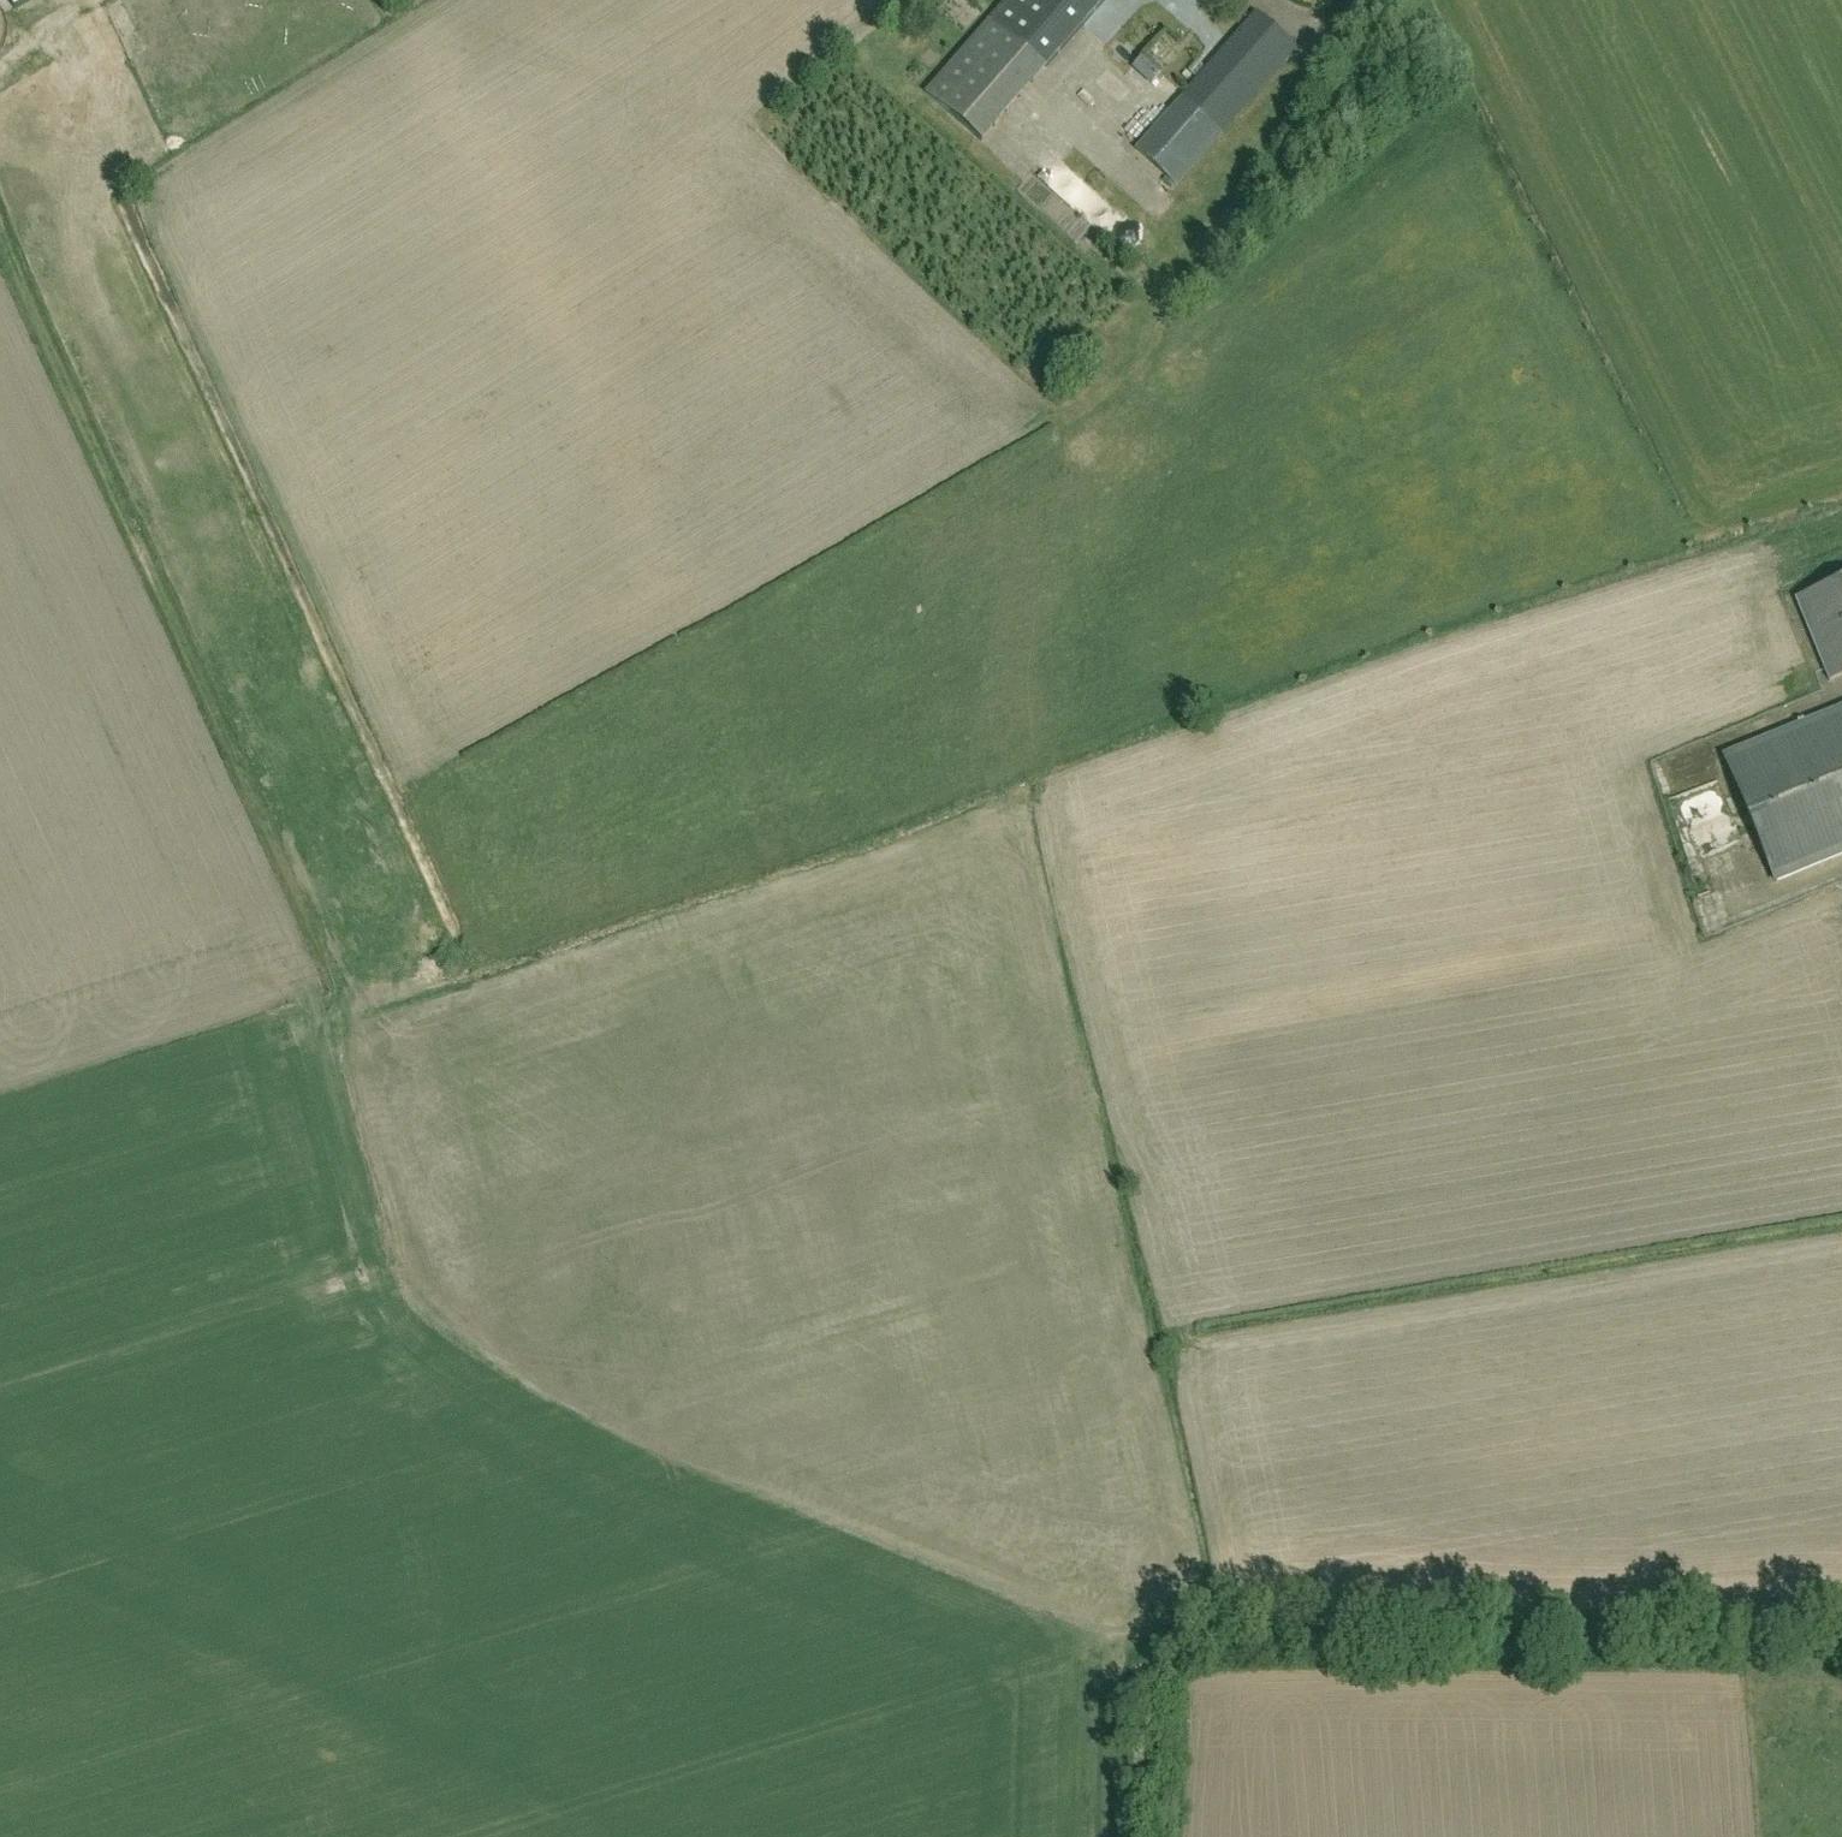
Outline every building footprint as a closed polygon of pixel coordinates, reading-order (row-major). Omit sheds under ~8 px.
[(26,8),(41,0),(22,0),(26,8)] [(990,20),(926,94),(982,143),(1047,69),(1107,0),(1008,0),(990,20)] [(1167,87),(1191,68),(1181,55),(1183,54),(1178,47),(1194,34),(1176,11),(1133,47),(1167,87)] [(1256,15),(1183,98),(1137,150),(1173,182),(1219,130),(1293,47),(1256,15)] [(1841,677),(1841,581),(1795,601),(1829,683),(1841,677)] [(1724,756),(1776,883),(1841,856),(1841,708),(1724,756)] [(1680,791),(1689,816),(1735,800),(1726,775),(1680,791)]
